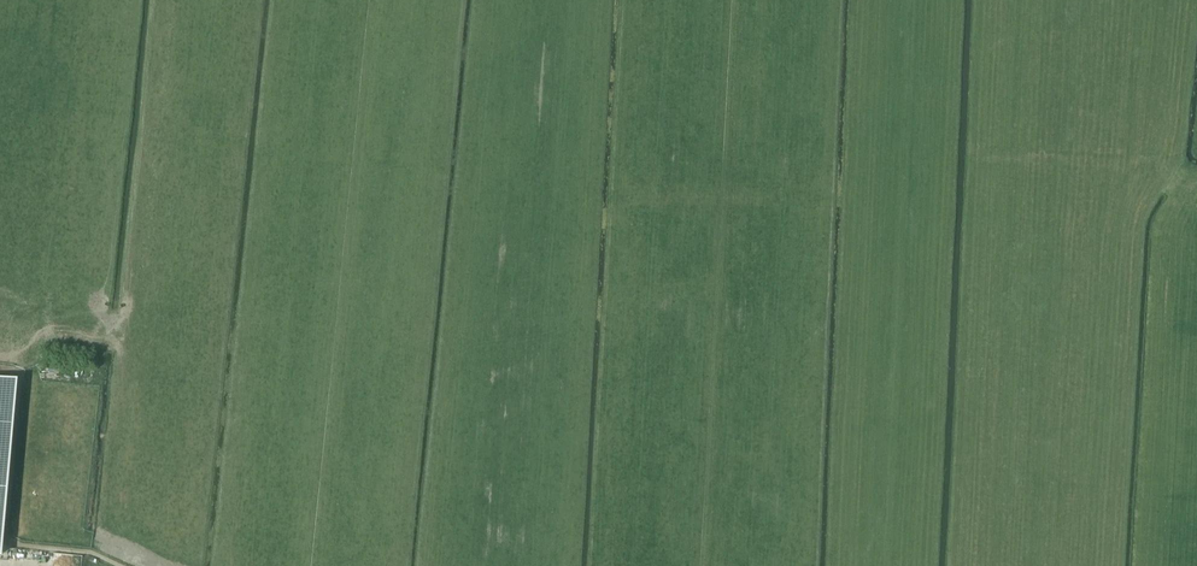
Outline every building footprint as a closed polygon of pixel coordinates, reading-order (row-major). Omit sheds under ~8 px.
[(14,381),(0,380),(0,533),(14,381)]
